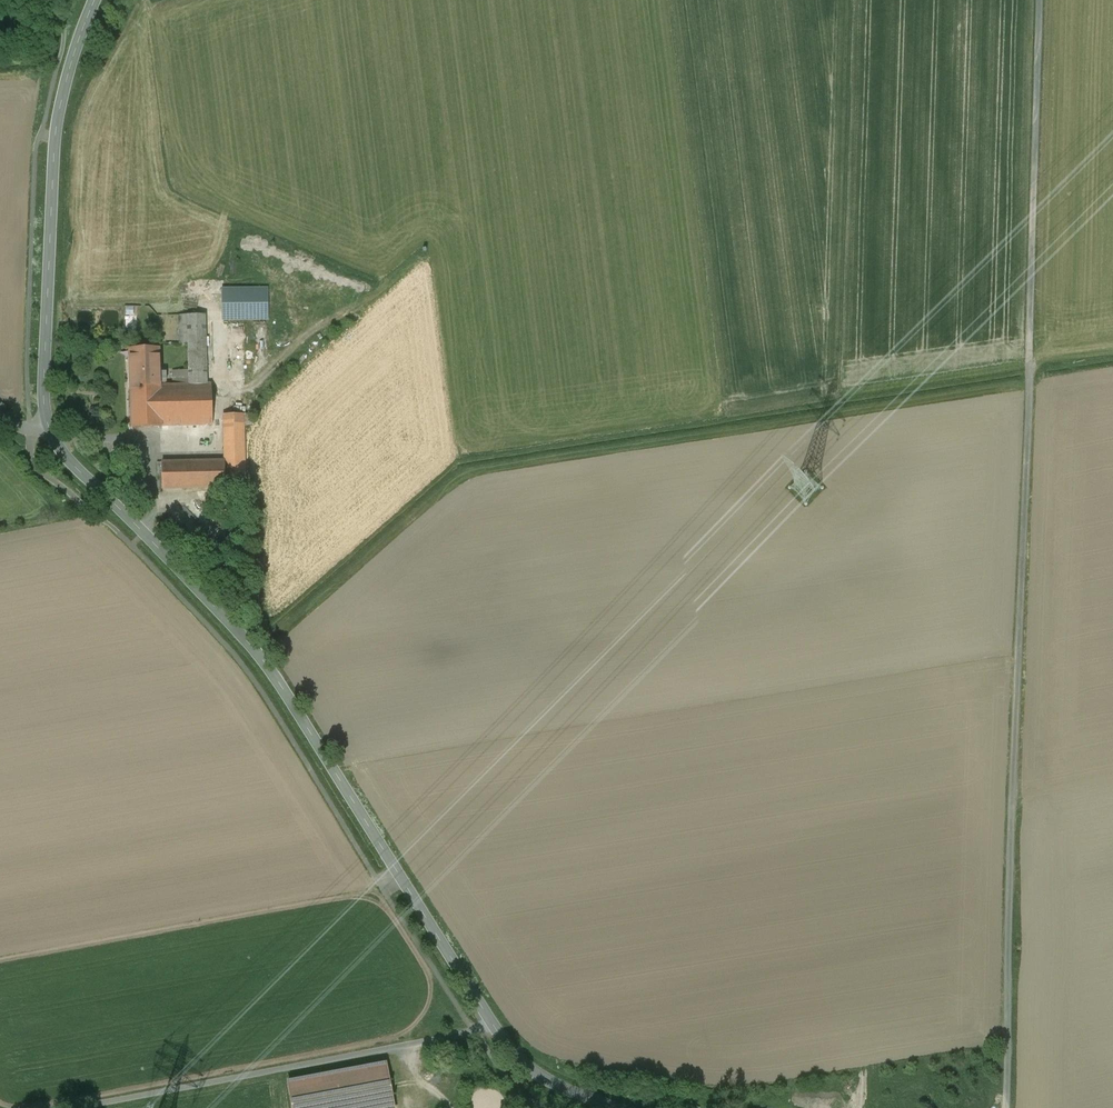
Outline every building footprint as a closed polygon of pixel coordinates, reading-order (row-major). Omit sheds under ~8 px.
[(268,289),(222,289),(223,319),(268,318),(268,289)] [(182,385),(160,386),(161,426),(213,425),(212,384),(207,384),(205,314),(180,315),(181,344),(188,344),(188,370),(182,370),(182,385)] [(161,427),(161,426),(160,386),(160,383),(166,383),(165,372),(159,373),(159,349),(130,350),(133,428),(161,427)] [(225,460),(162,462),(163,488),(246,486),(244,425),(254,425),(253,414),(224,415),(225,460)] [(289,1081),(294,1107),(393,1107),(385,1063),(289,1081)]
